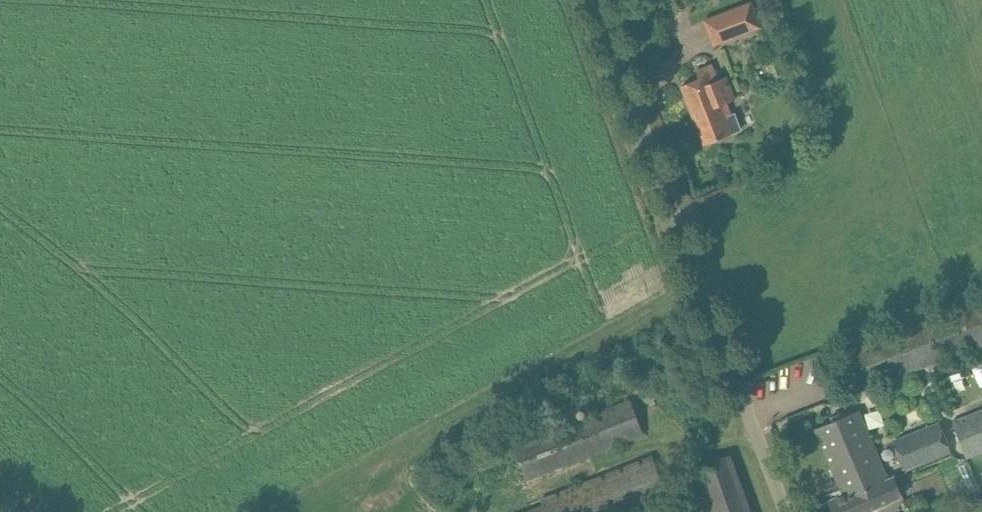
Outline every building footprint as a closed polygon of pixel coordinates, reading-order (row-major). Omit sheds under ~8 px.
[(703,19),(714,46),(762,27),(752,1),(703,19)] [(699,78),(682,85),(705,144),(740,130),(734,113),(731,114),(726,103),(735,99),(726,76),(717,80),(711,64),(696,70),(699,78)] [(840,370),(849,394),(981,346),(981,301),(835,354),(840,370)] [(515,445),(528,479),(643,434),(630,401),(515,445)] [(967,458),(981,453),(981,409),(954,420),(967,458)] [(903,496),(895,476),(888,479),(881,462),(859,410),(815,428),(843,494),(828,501),(834,511),(868,511),(903,496)] [(942,424),(918,432),(895,440),(906,470),(952,454),(942,424)] [(731,455),(692,469),(708,511),(751,511),(731,455)] [(668,499),(652,457),(543,499),(545,505),(528,511),(634,511),(668,499)] [(927,509),(922,494),(903,502),(908,511),(919,511),(927,509)]
